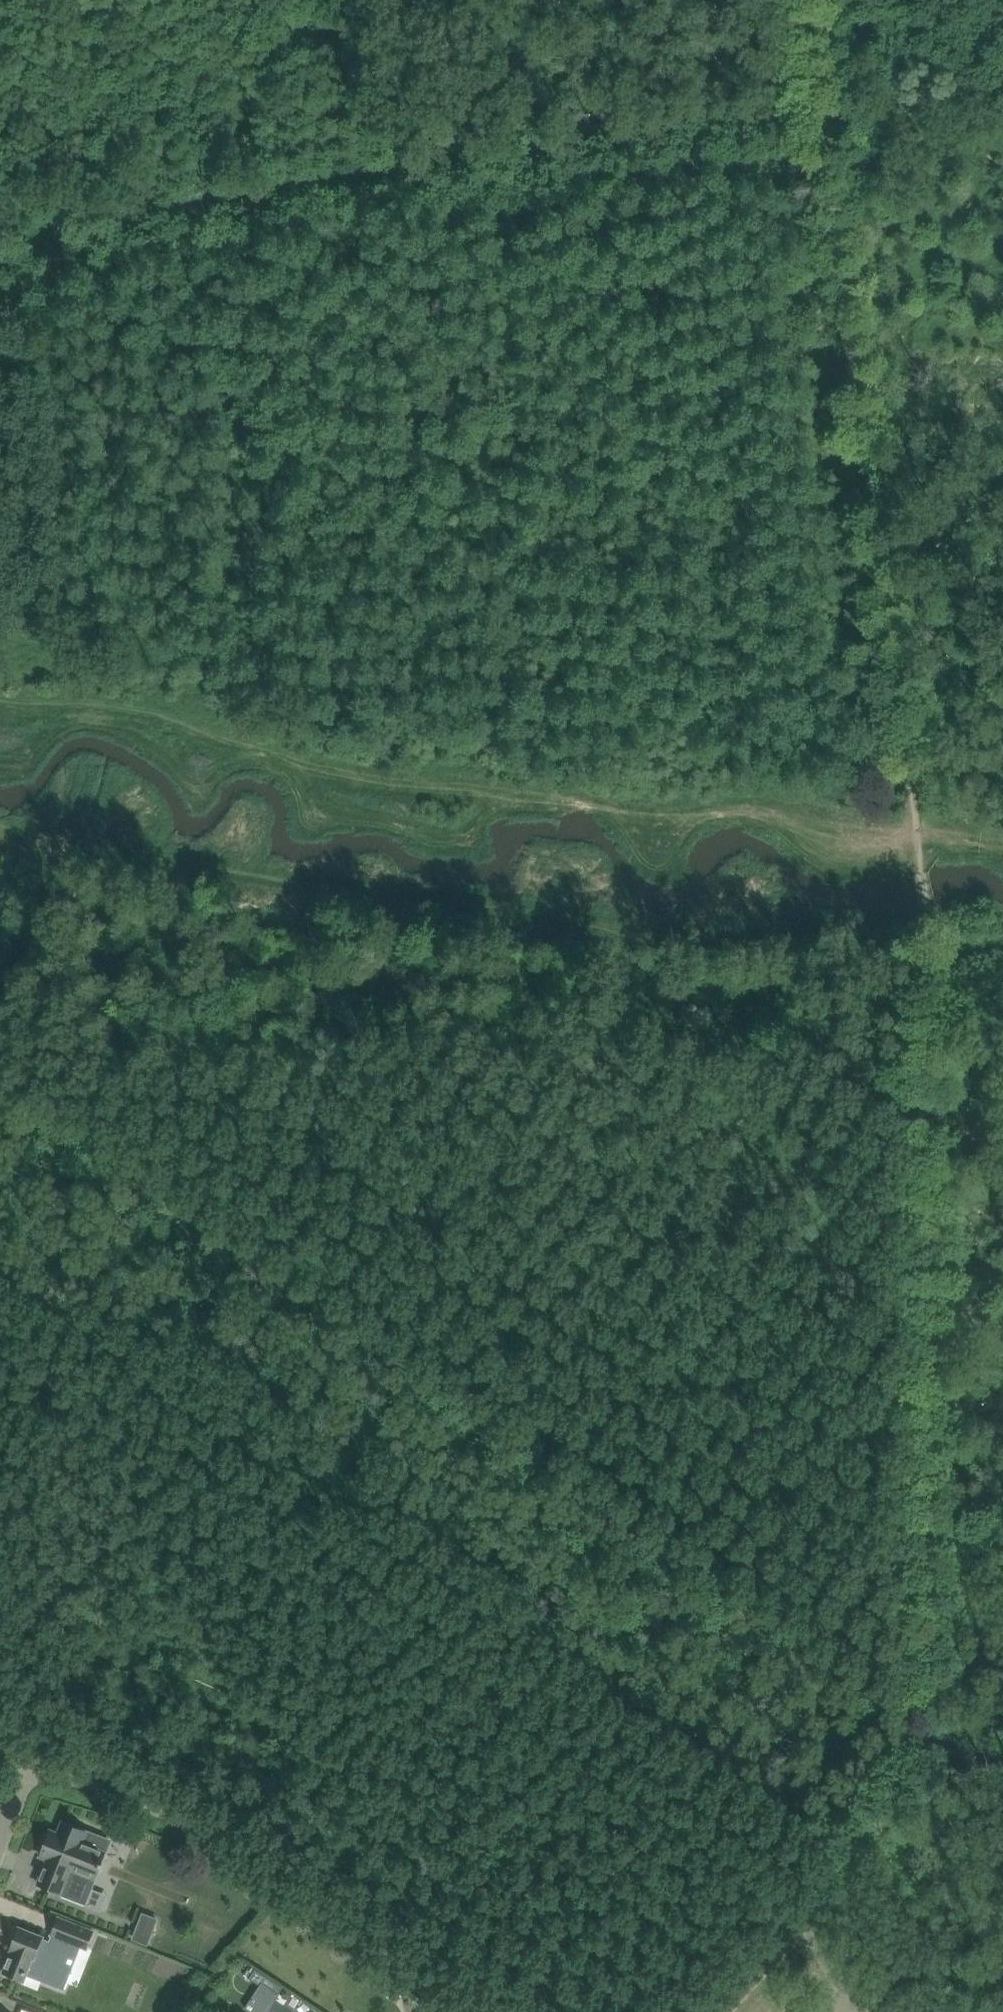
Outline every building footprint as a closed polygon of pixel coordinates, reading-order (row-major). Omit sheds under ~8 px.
[(109,1839),(64,1821),(59,1834),(50,1830),(48,1836),(45,1835),(40,1848),(43,1849),(40,1854),(50,1858),(39,1885),(84,1902),(95,1876),(96,1876),(100,1867),(101,1867),(103,1863),(102,1862),(106,1853),(104,1852),(109,1839)] [(145,1914),(135,1939),(148,1943),(157,1919),(145,1914)] [(13,1951),(4,1973),(23,1980),(26,1972),(37,1976),(36,1977),(63,1988),(71,1968),(61,1964),(66,1951),(76,1955),(81,1944),(88,1947),(94,1932),(58,1917),(52,1933),(54,1934),(50,1942),(43,1939),(43,1937),(19,1928),(10,1950),(13,1951)]
